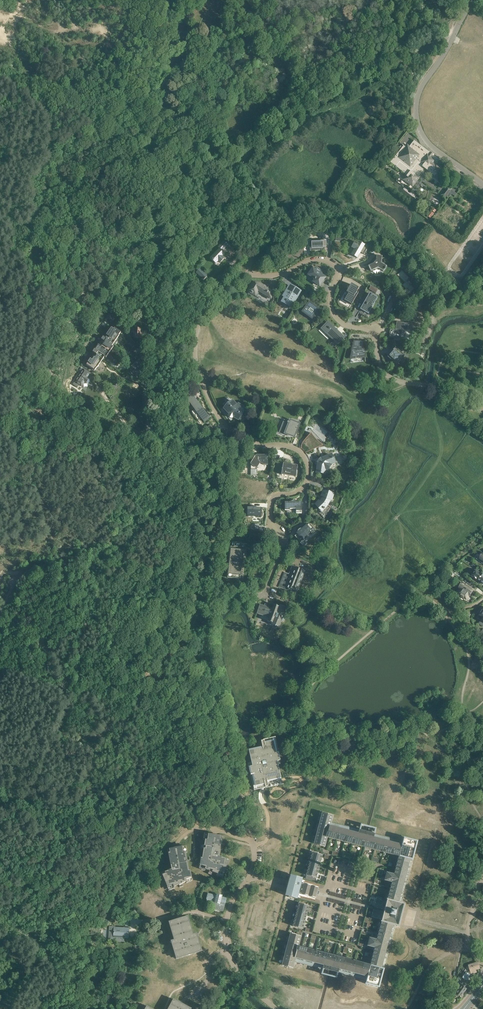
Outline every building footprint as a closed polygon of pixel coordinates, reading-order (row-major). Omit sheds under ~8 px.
[(393,159),(394,159),(391,163),(406,175),(403,179),(411,186),(417,177),(413,174),(420,166),(437,179),(444,171),(436,164),(439,160),(414,141),(409,147),(407,145),(405,147),(403,146),(396,155),(395,154),(393,156),(394,157),(393,159)] [(442,194),(445,196),(450,190),(447,187),(442,194)] [(456,194),(451,190),(446,197),(448,198),(451,194),(454,197),(456,194)] [(320,244),(320,240),(308,240),(308,251),(323,251),(323,245),(320,244)] [(218,247),(223,252),(228,246),(224,241),(218,247)] [(364,254),(368,246),(364,244),(363,246),(359,244),(358,245),(357,244),(357,245),(355,243),(352,248),(355,250),(352,255),(354,256),(357,258),(360,252),(364,254)] [(211,257),(209,259),(217,266),(219,264),(220,265),(225,260),(224,259),(226,257),(218,250),(211,257)] [(382,257),(376,256),(375,263),(369,266),(371,271),(377,269),(383,272),(384,270),(385,270),(386,269),(385,268),(386,267),(386,266),(381,263),(382,257)] [(312,269),(308,275),(315,279),(314,280),(315,280),(313,282),(319,286),(325,278),(321,275),(322,273),(316,268),(314,271),(312,269)] [(207,276),(200,269),(196,273),(203,280),(207,276)] [(272,293),(272,292),(259,284),(257,287),(252,285),(248,291),(251,293),(252,294),(255,295),(257,291),(271,299),(272,294),(271,294),(272,293)] [(358,289),(351,284),(346,292),(348,294),(344,301),(351,305),(358,293),(356,292),(358,289)] [(294,288),(290,285),(286,291),(288,292),(284,298),(287,300),(286,300),(285,302),(286,302),(285,304),(291,308),(294,304),(292,302),(296,296),(297,297),(300,292),(296,289),(295,290),(294,289),(294,288)] [(369,293),(360,309),(363,311),(364,311),(367,313),(369,308),(370,309),(371,307),(372,308),(377,298),(369,293)] [(309,302),(302,312),(312,319),(319,309),(309,302)] [(106,318),(113,322),(116,317),(110,313),(106,318)] [(338,344),(343,338),(339,334),(338,334),(331,328),(332,327),(328,323),(322,328),(338,344)] [(391,331),(388,337),(400,339),(403,331),(407,332),(408,332),(408,331),(409,331),(409,330),(412,325),(400,323),(397,330),(393,329),(392,330),(391,330),(391,331)] [(108,340),(113,344),(119,335),(121,332),(115,328),(114,329),(112,328),(107,335),(110,337),(109,339),(108,340)] [(132,336),(134,337),(134,338),(142,338),(142,333),(141,333),(141,328),(134,328),(134,329),(132,329),(132,333),(134,333),(134,334),(132,334),(132,336)] [(98,344),(110,352),(113,347),(112,346),(113,344),(108,340),(109,339),(104,336),(98,344)] [(363,343),(363,342),(362,342),(353,341),(350,359),(350,360),(365,357),(363,343)] [(97,356),(103,359),(104,357),(106,358),(110,352),(98,344),(93,353),(97,356)] [(405,354),(395,345),(387,355),(397,363),(405,354)] [(97,356),(96,357),(95,357),(94,358),(92,361),(90,359),(87,365),(95,370),(97,367),(103,359),(97,356)] [(129,368),(133,373),(143,364),(139,359),(129,368)] [(76,381),(83,386),(86,382),(87,383),(87,382),(89,383),(91,380),(90,379),(90,378),(88,377),(91,373),(88,371),(86,374),(85,374),(82,372),(76,381)] [(209,418),(193,396),(188,399),(204,422),(209,418)] [(235,404),(232,401),(224,409),(229,415),(229,416),(232,418),(232,417),(240,422),(243,418),(240,416),(245,408),(236,403),(235,404)] [(284,422),(280,433),(294,438),(299,425),(289,422),(289,424),(284,422)] [(322,459),(325,457),(324,456),(325,456),(321,447),(325,445),(310,428),(305,434),(308,437),(302,442),(301,445),(300,448),(301,449),(301,448),(302,449),(305,452),(305,453),(312,450),(318,448),(322,459)] [(267,455),(259,455),(258,455),(257,455),(256,455),(256,456),(255,456),(255,457),(251,463),(251,475),(256,475),(257,475),(257,468),(260,464),(260,463),(261,463),(261,464),(263,465),(264,465),(265,465),(267,465),(267,455)] [(334,463),(331,455),(322,459),(318,465),(316,473),(324,474),(325,469),(328,469),(329,467),(328,465),(334,463)] [(297,466),(283,463),(281,475),(296,477),(297,466)] [(333,494),(323,491),(321,496),(325,497),(321,506),(317,505),(313,510),(323,512),(328,507),(332,500),(333,494)] [(295,502),(294,500),(284,504),(287,512),(288,513),(296,513),(302,513),(302,502),(295,502)] [(261,508),(247,507),(247,516),(261,517),(261,508)] [(297,545),(301,543),(299,539),(308,534),(309,536),(313,534),(309,526),(301,530),(301,529),(300,529),(299,529),(298,529),(298,530),(297,530),(296,531),(296,532),(296,533),(292,535),(297,545)] [(228,576),(241,577),(243,563),(244,564),(244,563),(241,563),(241,560),(243,560),(241,559),(243,549),(240,549),(240,544),(232,543),(232,542),(230,559),(230,562),(230,561),(228,575),(229,575),(228,576)] [(286,590),(296,594),(305,571),(305,570),(304,569),(303,570),(292,566),(289,574),(284,572),(278,587),(286,590)] [(472,576),(482,584),(482,575),(476,570),(472,576)] [(461,590),(458,594),(461,595),(466,600),(469,596),(470,596),(474,591),(467,586),(467,585),(463,582),(459,589),(461,590)] [(247,608),(251,599),(245,597),(242,606),(247,608)] [(258,614),(269,617),(267,621),(272,623),(272,624),(279,627),(281,621),(282,621),(284,621),(286,616),(284,615),(284,614),(286,609),(280,606),(280,607),(279,607),(277,606),(276,605),(276,606),(273,605),(272,608),(261,604),(258,614)] [(251,762),(248,763),(248,764),(249,764),(249,767),(249,768),(250,775),(251,779),(254,790),(260,789),(265,788),(266,788),(266,787),(268,786),(268,784),(267,782),(281,779),(278,764),(277,764),(277,761),(280,761),(280,760),(275,738),(275,737),(263,740),(263,741),(261,741),(262,747),(249,750),(248,750),(251,762)] [(317,835),(314,844),(324,847),(327,837),(328,831),(330,826),(331,823),(332,816),(322,814),(320,823),(318,829),(317,835)] [(285,955),(282,965),(293,967),(294,961),(323,969),(322,974),(328,975),(330,976),(336,978),(337,973),(366,980),(365,984),(378,987),(383,969),(381,969),(392,925),(398,926),(401,916),(404,905),(398,903),(410,859),(412,860),(417,842),(404,838),(403,842),(368,833),(365,832),(331,823),(330,826),(328,831),(327,837),(362,846),(364,847),(399,856),(394,875),(387,873),(385,880),(392,882),(387,902),(376,899),(374,907),(385,910),(384,911),(384,913),(373,910),(371,917),(382,920),(377,940),(370,938),(368,946),(375,948),(370,966),(335,957),(333,956),(298,947),(301,937),(290,935),(288,944),(285,955)] [(201,858),(199,866),(205,868),(205,869),(209,871),(210,869),(213,870),(212,872),(218,874),(218,873),(223,875),(229,862),(226,860),(226,859),(219,856),(222,840),(221,840),(221,836),(207,834),(206,840),(205,840),(204,846),(206,846),(205,849),(204,848),(202,858),(201,858)] [(165,873),(162,875),(168,888),(173,886),(174,887),(179,884),(179,883),(181,882),(182,883),(191,878),(190,870),(189,870),(187,861),(185,861),(185,858),(186,858),(185,852),(184,852),(183,846),(169,849),(170,852),(168,853),(171,869),(165,872),(165,873)] [(312,853),(310,860),(320,862),(322,855),(312,853)] [(310,860),(308,868),(318,871),(320,862),(310,860)] [(308,868),(306,875),(316,878),(318,871),(308,868)] [(286,891),(285,895),(297,898),(297,896),(300,897),(315,901),(315,898),(316,897),(316,895),(318,895),(319,894),(319,892),(317,891),(318,890),(318,888),(319,885),(301,881),(302,879),(290,876),(289,880),(289,881),(289,882),(288,885),(287,889),(286,891)] [(208,894),(206,903),(214,905),(213,908),(223,911),(226,898),(221,897),(222,896),(217,895),(217,896),(208,894)] [(299,904),(297,911),(307,913),(309,906),(299,904)] [(297,911),(295,919),(305,922),(307,913),(297,911)] [(177,958),(200,951),(199,948),(201,947),(198,937),(196,937),(195,935),(195,933),(193,934),(192,931),(191,932),(190,929),(192,929),(189,920),(187,920),(186,916),(170,921),(171,925),(169,925),(172,935),(174,934),(174,936),(173,937),(174,940),(172,940),(173,944),(172,944),(175,955),(176,955),(177,958)] [(295,919),(293,926),(303,929),(305,922),(295,919)] [(114,928),(113,936),(128,937),(128,929),(114,928)] [(467,972),(462,978),(467,981),(471,975),(470,974),(471,972),(472,973),(476,972),(475,969),(479,968),(478,962),(469,965),(471,969),(468,973),(467,972)] [(457,993),(462,996),(467,989),(462,985),(457,993)] [(190,1008),(182,1004),(174,1000),(173,1003),(171,1002),(168,1008),(189,1008),(190,1008)]
